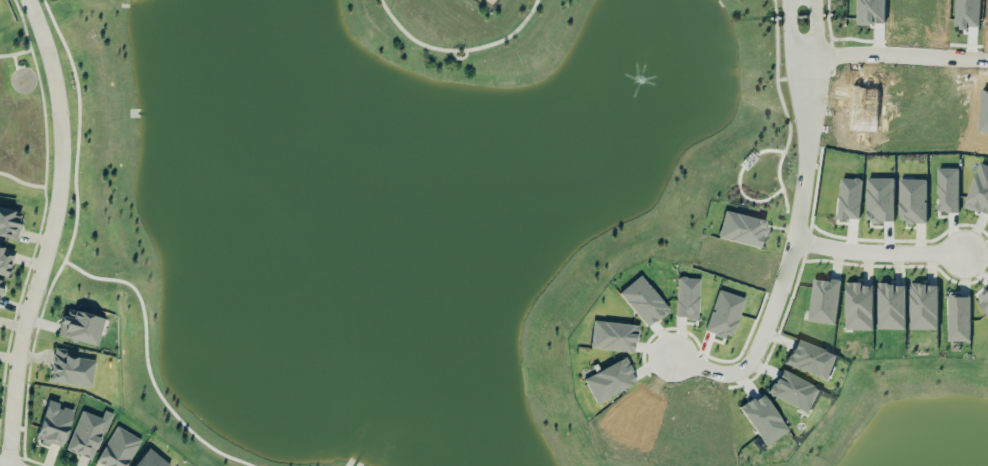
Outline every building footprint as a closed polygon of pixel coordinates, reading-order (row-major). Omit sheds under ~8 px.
[(978,162),(966,207),(987,213),(987,165),(978,162)] [(960,167),(939,167),(937,210),(958,211),(960,167)] [(860,219),(862,177),(840,176),(838,218),(860,219)] [(894,221),(895,177),(867,176),(866,221),(894,221)] [(899,221),(926,222),(927,178),(899,177),(899,221)] [(0,207),(0,236),(16,239),(22,212),(0,207)] [(761,247),(767,220),(724,210),(718,237),(761,247)] [(14,249),(0,245),(0,274),(6,276),(14,249)] [(669,309),(640,274),(618,292),(647,327),(669,309)] [(676,318),(697,318),(698,277),(677,277),(676,318)] [(808,320),(835,324),(841,280),(814,277),(808,320)] [(873,329),(874,282),(846,282),(846,328),(873,329)] [(905,328),(906,283),(878,283),(877,327),(905,328)] [(910,328),(938,329),(938,283),(911,283),(910,328)] [(744,297),(718,289),(704,330),(730,339),(744,297)] [(977,298),(987,312),(987,289),(977,298)] [(970,340),(970,294),(948,295),(948,340),(970,340)] [(103,316),(64,309),(58,336),(98,344),(103,316)] [(590,347),(634,352),(637,324),(593,320),(590,347)] [(837,354),(795,338),(786,364),(827,380),(837,354)] [(49,380),(91,387),(95,359),(69,356),(70,350),(54,347),(49,380)] [(594,402),(637,382),(625,357),(583,377),(594,402)] [(810,411),(820,385),(778,370),(769,396),(810,411)] [(787,431),(763,392),(739,407),(764,445),(787,431)] [(63,446),(72,410),(58,406),(59,402),(46,399),(36,439),(63,446)] [(65,450),(92,460),(111,412),(104,409),(101,417),(81,409),(65,450)] [(140,439),(116,425),(95,462),(103,465),(125,465),(140,439)] [(169,463),(146,447),(133,465),(167,465),(169,463)]
